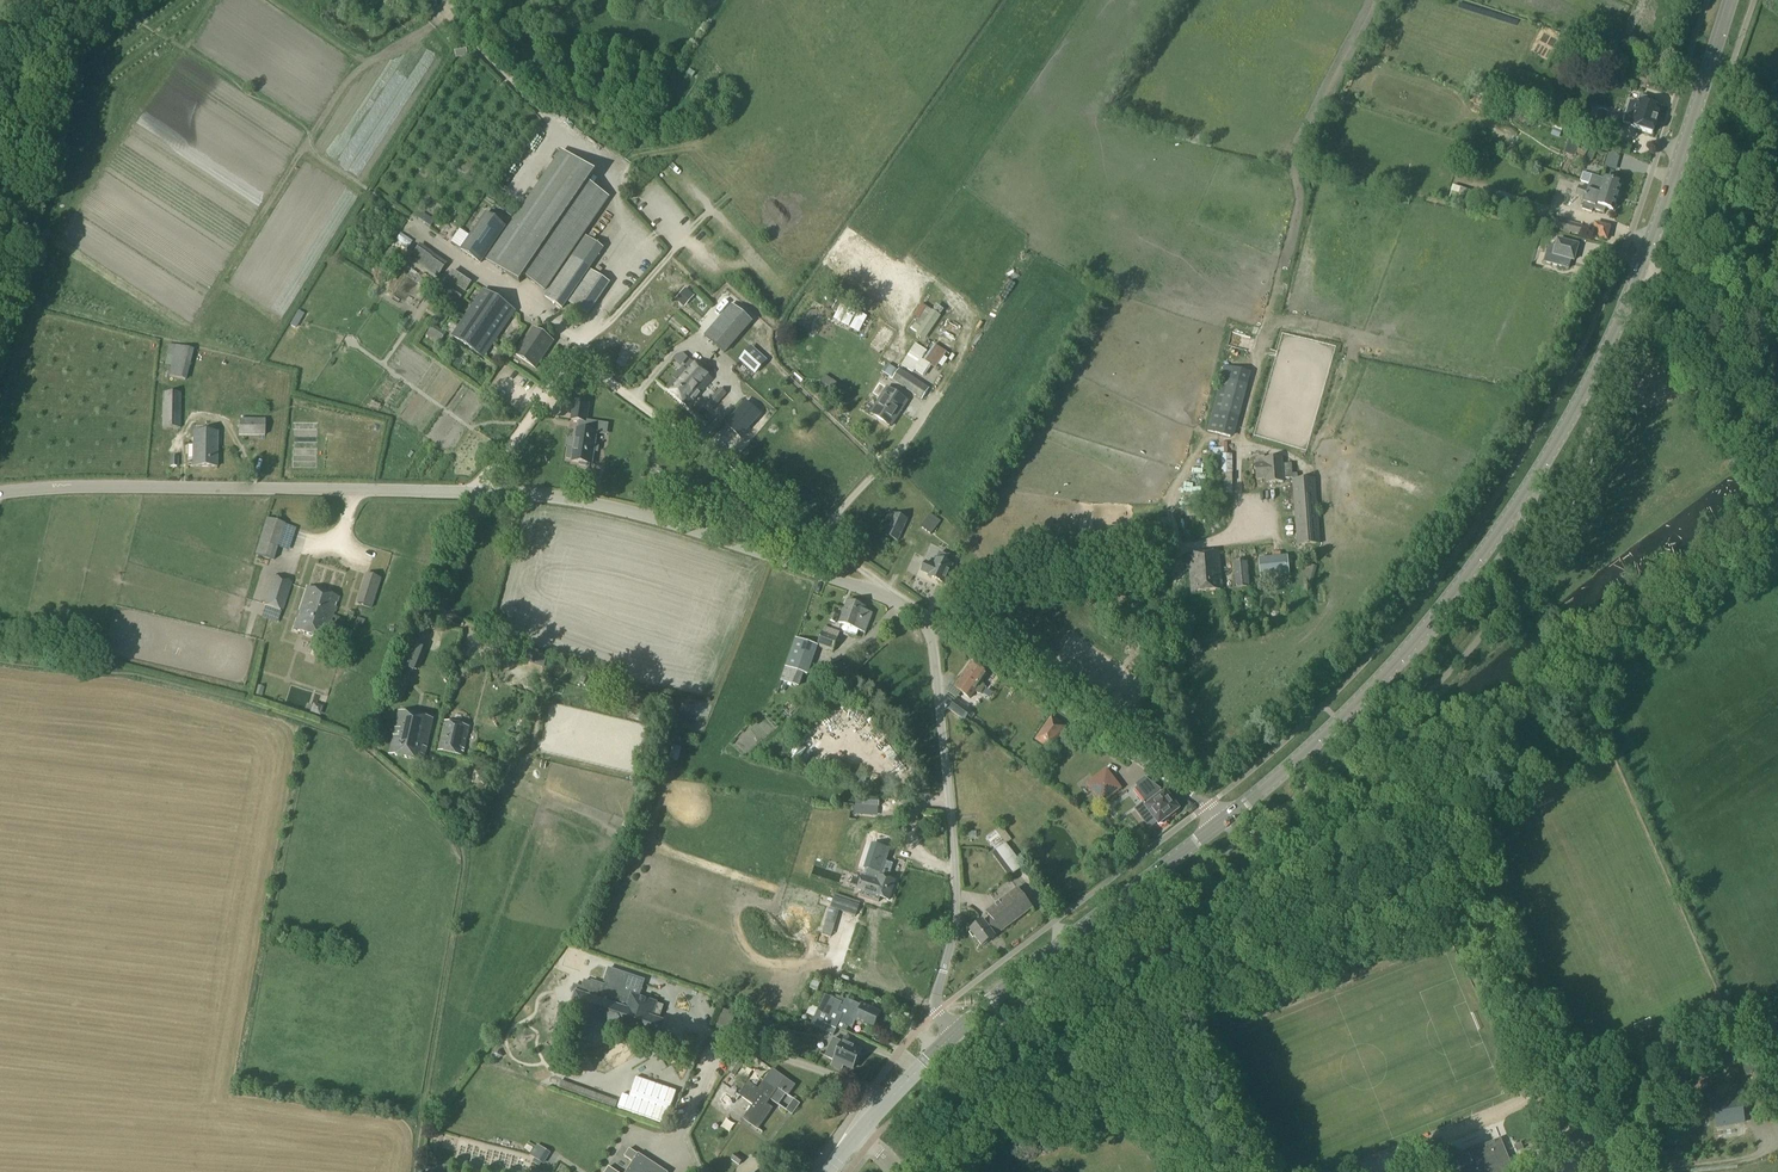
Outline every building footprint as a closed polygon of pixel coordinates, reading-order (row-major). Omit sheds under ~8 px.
[(510,47),(504,54),(510,60),(517,53),(510,47)] [(1522,98),(1512,94),(1509,100),(1520,105),(1522,98)] [(1655,101),(1640,96),(1639,103),(1638,102),(1637,105),(1630,102),(1623,123),(1631,125),(1630,128),(1652,134),(1655,126),(1655,125),(1657,119),(1657,118),(1660,109),(1653,107),(1655,101)] [(1608,111),(1599,109),(1596,122),(1605,124),(1608,111)] [(1578,147),(1576,153),(1576,154),(1585,157),(1587,150),(1578,147)] [(562,152),(487,261),(519,283),(523,277),(544,291),(608,198),(587,184),(594,174),(562,152)] [(1587,190),(1616,200),(1621,185),(1603,179),(1603,180),(1591,176),(1587,190)] [(1616,200),(1587,190),(1579,188),(1576,196),(1584,198),(1582,203),(1584,204),(1582,209),(1591,212),(1592,210),(1603,213),(1605,208),(1613,210),(1616,200)] [(1482,208),(1485,197),(1485,196),(1464,190),(1461,202),(1482,208)] [(433,222),(436,215),(423,209),(420,217),(433,222)] [(485,214),(460,250),(480,263),(505,227),(485,214)] [(1559,219),(1559,220),(1557,228),(1564,230),(1563,233),(1569,234),(1570,232),(1580,235),(1582,226),(1559,219)] [(1606,241),(1610,227),(1593,223),(1590,237),(1606,241)] [(453,239),(462,244),(469,229),(460,224),(453,239)] [(401,229),(398,239),(412,244),(416,234),(401,229)] [(586,237),(572,257),(545,297),(562,309),(567,301),(587,315),(609,284),(588,270),(603,249),(586,237)] [(1549,245),(1544,262),(1568,269),(1570,260),(1573,261),(1577,245),(1557,240),(1555,247),(1549,245)] [(418,245),(410,258),(438,276),(446,264),(418,245)] [(465,292),(471,283),(452,271),(446,280),(465,292)] [(675,301),(680,305),(690,293),(685,289),(675,301)] [(485,292),(453,338),(481,357),(512,311),(485,292)] [(923,315),(928,302),(922,300),(917,312),(923,315)] [(847,307),(840,304),(833,319),(839,322),(847,307)] [(300,305),(297,314),(304,316),(307,307),(300,305)] [(732,305),(704,337),(724,354),(752,323),(732,305)] [(917,331),(926,337),(943,312),(934,306),(917,331)] [(848,307),(841,323),(848,326),(856,311),(848,307)] [(858,313),(849,328),(858,333),(863,323),(866,317),(858,313)] [(434,323),(430,329),(440,335),(444,330),(434,323)] [(553,343),(533,329),(515,355),(535,369),(553,343)] [(1256,341),(1257,333),(1240,330),(1238,337),(1256,341)] [(185,344),(178,372),(188,375),(196,346),(185,344)] [(915,344),(901,366),(912,373),(913,371),(924,378),(931,367),(921,359),(926,351),(915,344)] [(739,360),(742,364),(754,375),(767,363),(755,351),(751,347),(739,360)] [(665,389),(677,399),(701,371),(690,361),(665,389)] [(1230,436),(1236,413),(1248,370),(1225,364),(1206,430),(1230,436)] [(898,370),(892,380),(900,385),(922,399),(928,390),(906,375),(898,370)] [(712,380),(701,371),(677,399),(687,409),(712,380)] [(849,393),(837,385),(834,391),(846,399),(849,393)] [(907,401),(886,388),(870,414),(890,427),(907,401)] [(726,395),(720,390),(707,405),(713,410),(726,395)] [(179,429),(180,394),(162,394),(161,428),(179,429)] [(726,424),(741,437),(761,415),(746,401),(726,424)] [(572,462),(576,463),(579,464),(579,466),(588,467),(589,465),(590,465),(591,465),(596,433),(591,433),(593,423),(586,422),(586,421),(588,404),(574,402),(571,420),(578,422),(581,422),(579,430),(577,430),(574,449),(568,448),(566,459),(572,460),(572,462)] [(238,420),(238,436),(264,437),(264,420),(238,420)] [(216,468),(216,433),(192,433),(192,468),(216,468)] [(1232,454),(1227,454),(1227,441),(1220,441),(1220,447),(1213,447),(1214,474),(1232,473),(1232,454)] [(177,468),(177,458),(169,458),(169,467),(177,468)] [(1284,482),(1282,466),(1282,458),(1263,459),(1263,463),(1254,464),(1256,480),(1265,480),(1265,484),(1284,482)] [(1284,465),(1285,480),(1292,479),(1291,465),(1284,465)] [(1320,545),(1315,479),(1291,481),(1296,547),(1320,545)] [(1225,503),(1225,515),(1234,515),(1234,502),(1225,503)] [(897,542),(907,520),(888,511),(884,520),(889,522),(883,535),(897,542)] [(920,528),(931,535),(941,521),(929,515),(920,528)] [(266,520),(258,544),(275,549),(283,525),(266,520)] [(1188,555),(1191,587),(1191,593),(1223,591),(1222,587),(1219,553),(1188,555)] [(925,563),(920,574),(943,585),(952,566),(950,566),(953,560),(946,556),(946,557),(939,554),(937,559),(936,559),(933,566),(925,563)] [(1288,557),(1258,560),(1260,579),(1290,576),(1288,557)] [(1249,588),(1247,570),(1247,562),(1233,563),(1236,590),(1249,588)] [(357,606),(373,611),(382,581),(366,576),(357,606)] [(273,577),(270,587),(264,605),(282,611),(290,587),(291,583),(273,577)] [(293,631),(324,641),(337,598),(307,588),(293,631)] [(865,608),(847,601),(839,624),(865,634),(872,614),(864,611),(865,608)] [(835,624),(838,615),(832,613),(829,622),(835,624)] [(1235,631),(1254,625),(1252,620),(1234,625),(1235,631)] [(816,646),(832,652),(839,634),(832,631),(830,635),(822,632),(816,646)] [(799,673),(802,674),(806,675),(816,647),(802,642),(795,639),(780,681),(795,686),(799,673)] [(401,667),(412,671),(414,672),(423,648),(410,643),(402,665),(401,667)] [(955,679),(950,686),(961,693),(969,699),(974,692),(978,695),(980,694),(984,688),(984,685),(981,683),(986,675),(971,664),(958,681),(955,679)] [(949,710),(964,721),(971,712),(955,701),(949,710)] [(972,701),(968,707),(976,713),(980,707),(972,701)] [(643,722),(646,712),(638,710),(636,720),(643,722)] [(422,763),(432,720),(398,712),(388,755),(422,763)] [(1049,751),(1064,729),(1051,720),(1036,742),(1049,751)] [(444,723),(437,752),(462,757),(468,728),(444,723)] [(676,739),(673,752),(682,754),(685,741),(676,739)] [(846,769),(849,756),(833,752),(830,766),(846,769)] [(1106,771),(1087,786),(1098,800),(1117,785),(1106,771)] [(1144,802),(1142,804),(1146,808),(1145,809),(1152,817),(1145,821),(1152,830),(1158,825),(1158,826),(1159,825),(1163,826),(1166,824),(1166,823),(1167,820),(1178,811),(1177,810),(1177,807),(1175,804),(1173,804),(1168,798),(1167,800),(1164,795),(1162,796),(1159,792),(1160,790),(1144,778),(1135,785),(1136,787),(1146,800),(1144,802)] [(864,799),(863,806),(877,807),(878,801),(864,799)] [(1010,878),(1023,868),(995,831),(986,839),(996,852),(993,854),(1010,878)] [(888,900),(894,882),(886,879),(888,873),(890,873),(893,865),(881,861),(878,870),(882,871),(880,877),(879,877),(877,883),(862,878),(858,890),(873,895),(888,900)] [(1017,889),(1016,890),(987,912),(986,912),(990,918),(983,923),(983,922),(970,931),(982,947),(994,937),(993,936),(1000,931),(1001,933),(1002,932),(1031,910),(1032,910),(1032,909),(1017,889)] [(832,899),(829,908),(838,910),(855,916),(858,907),(832,899)] [(657,1021),(660,1012),(662,1007),(655,1005),(655,1004),(631,996),(630,997),(618,993),(620,986),(623,987),(627,976),(608,969),(604,982),(606,983),(606,985),(604,984),(603,986),(591,982),(589,988),(582,985),(581,987),(579,987),(577,994),(575,993),(570,1010),(590,1017),(589,1019),(607,1025),(607,1024),(625,1029),(625,1028),(641,1033),(640,1035),(658,1041),(664,1023),(657,1021)] [(816,992),(820,982),(813,979),(809,989),(816,992)] [(837,1027),(845,1031),(847,1027),(851,1029),(855,1022),(872,1030),(879,1014),(862,1006),(861,1007),(846,1000),(845,1002),(842,1000),(841,1003),(824,996),(818,1009),(814,1018),(810,1026),(819,1029),(822,1023),(836,1029),(837,1027)] [(836,1030),(836,1029),(822,1023),(819,1029),(819,1030),(833,1036),(836,1030)] [(842,1044),(833,1040),(825,1057),(834,1061),(832,1067),(840,1070),(842,1065),(851,1069),(854,1063),(856,1064),(858,1059),(857,1058),(859,1052),(850,1048),(853,1043),(845,1039),(842,1044)] [(728,1073),(735,1077),(743,1063),(736,1058),(728,1073)] [(1746,1077),(1753,1073),(1750,1065),(1742,1068),(1746,1077)] [(794,1087),(772,1071),(757,1091),(748,1084),(739,1096),(753,1107),(743,1120),(757,1130),(772,1110),(765,1106),(770,1099),(778,1105),(785,1095),(787,1096),(794,1087)] [(617,1106),(664,1122),(676,1089),(635,1076),(628,1095),(622,1092),(617,1106)] [(559,1082),(557,1088),(576,1095),(578,1089),(565,1084),(559,1082)] [(1716,1128),(1743,1123),(1738,1092),(1730,1094),(1729,1099),(1712,1102),(1716,1128)] [(793,1100),(785,1111),(791,1116),(799,1105),(793,1100)] [(1500,1139),(1470,1151),(1472,1154),(1443,1166),(1446,1171),(1514,1171),(1500,1139)] [(537,1145),(529,1156),(534,1159),(541,1164),(542,1164),(549,1154),(537,1145)] [(627,1171),(663,1171),(629,1149),(624,1157),(633,1163),(632,1165),(627,1171)] [(735,1154),(730,1160),(739,1166),(743,1159),(735,1154)]
